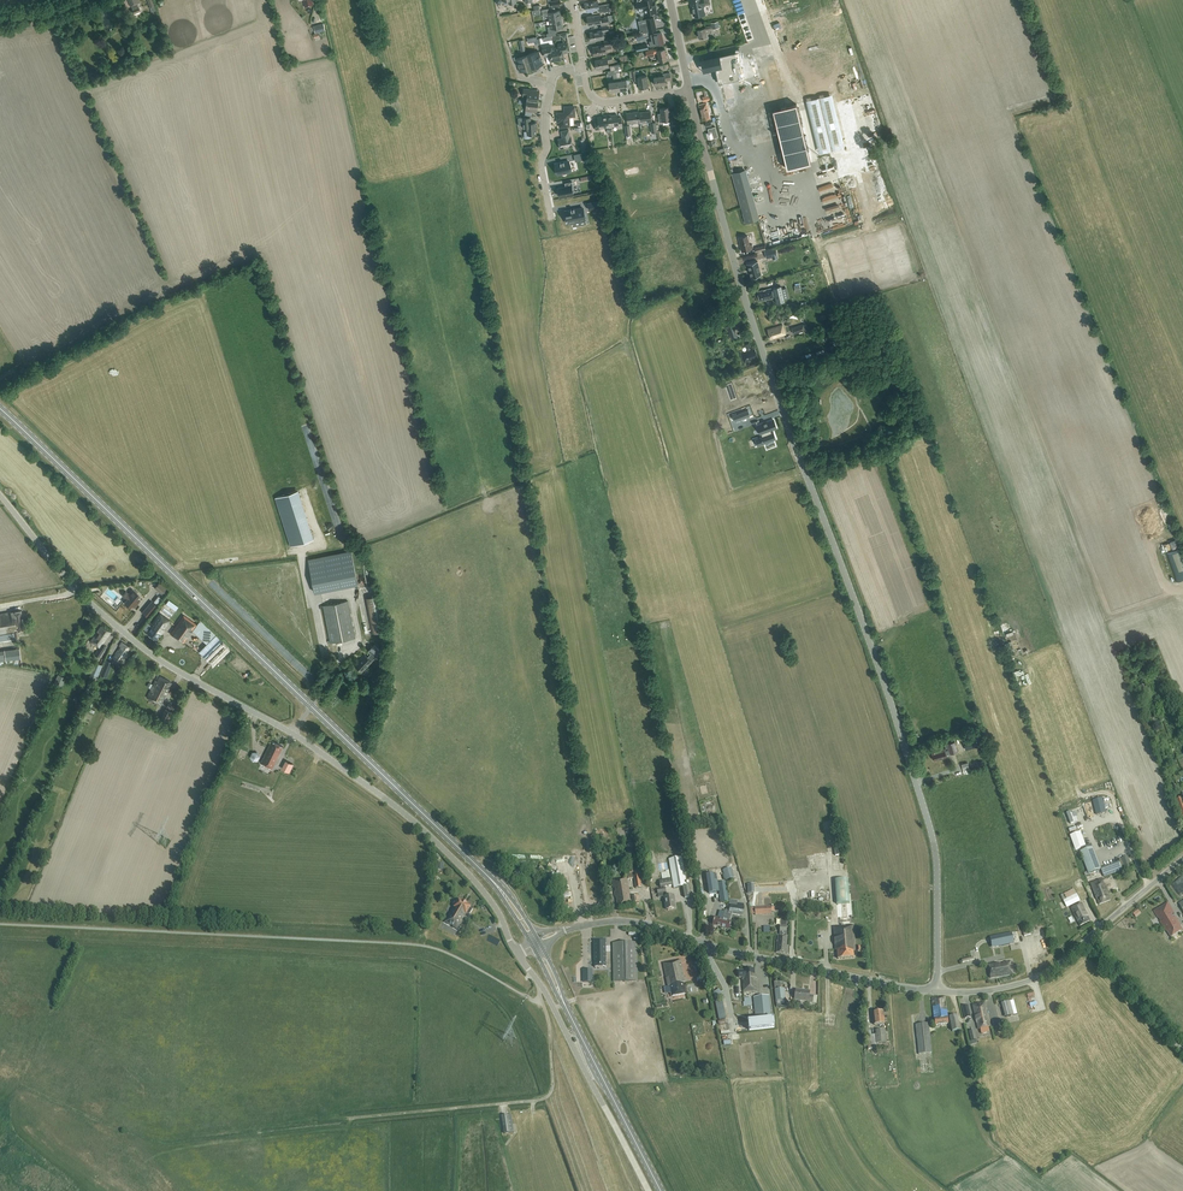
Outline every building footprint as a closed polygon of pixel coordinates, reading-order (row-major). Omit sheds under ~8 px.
[(130,6),(131,6),(132,9),(131,9),(133,13),(140,11),(139,7),(138,7),(137,4),(139,3),(138,0),(128,0),(130,6)] [(149,5),(151,11),(156,10),(154,3),(153,0),(147,0),(149,5)] [(597,0),(585,3),(586,11),(598,9),(599,12),(610,10),(609,3),(598,5),(597,0)] [(656,5),(654,0),(638,0),(638,1),(636,2),(637,5),(638,10),(644,8),(645,14),(655,11),(654,5),(655,5),(656,5)] [(689,2),(690,2),(693,15),(695,15),(695,16),(705,14),(703,6),(704,5),(703,0),(689,0),(689,2)] [(548,15),(549,20),(561,18),(560,10),(552,11),(552,8),(542,10),(543,16),(548,15)] [(600,14),(587,16),(588,25),(601,22),(601,25),(609,24),(608,17),(601,18),(600,14)] [(561,18),(549,20),(550,26),(547,26),(548,32),(546,33),(547,36),(556,34),(555,32),(556,31),(555,28),(563,27),(561,18)] [(639,24),(641,33),(657,29),(654,18),(646,19),(647,23),(639,24)] [(718,21),(710,23),(712,29),(719,27),(718,21)] [(315,33),(325,30),(323,23),(313,26),(315,33)] [(591,40),(604,38),(603,34),(609,33),(607,25),(601,26),(602,30),(590,32),(591,40)] [(697,29),(699,38),(707,36),(705,30),(711,29),(711,25),(705,26),(705,27),(697,29)] [(664,43),(661,32),(650,35),(652,41),(649,42),(650,46),(664,43)] [(758,37),(749,40),(751,46),(760,43),(758,37)] [(611,45),(617,44),(616,39),(613,39),(604,41),(604,44),(592,47),(593,49),(592,51),(592,53),(594,54),(594,55),(606,53),(605,49),(611,48),(611,45)] [(558,47),(555,47),(557,60),(564,59),(563,53),(568,52),(566,42),(558,44),(558,47)] [(549,55),(550,61),(557,60),(555,47),(551,48),(551,45),(542,46),(544,56),(549,55)] [(667,60),(665,48),(657,50),(657,48),(646,51),(647,57),(654,55),(654,53),(657,52),(659,61),(667,60)] [(539,51),(527,55),(531,68),(543,64),(539,51)] [(777,132),(786,168),(810,162),(796,103),(786,106),(774,54),(755,59),(754,57),(737,61),(735,53),(700,61),(703,72),(718,69),(721,85),(720,86),(724,103),(726,102),(726,104),(727,103),(731,123),(739,141),(777,132)] [(595,68),(596,67),(596,69),(608,67),(607,61),(611,60),(612,60),(611,54),(606,55),(606,58),(595,60),(596,64),(595,64),(594,64),(595,67),(595,68)] [(516,59),(520,72),(531,68),(527,55),(516,59)] [(608,75),(613,75),(614,81),(609,82),(610,91),(619,90),(616,69),(607,71),(608,75)] [(627,89),(627,84),(629,84),(630,82),(630,79),(621,80),(619,72),(618,72),(618,69),(616,69),(619,90),(627,89)] [(655,85),(665,83),(665,80),(671,79),(670,72),(662,73),(662,76),(654,77),(655,85)] [(648,86),(646,75),(638,76),(639,87),(648,86)] [(523,96),(527,96),(527,100),(538,101),(539,90),(523,88),(523,96)] [(828,99),(802,105),(813,152),(839,146),(828,99)] [(533,111),(537,112),(538,101),(527,100),(525,110),(525,116),(532,116),(533,111)] [(710,118),(706,103),(698,105),(702,120),(710,118)] [(560,127),(569,126),(569,115),(575,115),(574,106),(564,107),(565,113),(557,113),(557,119),(559,119),(560,127)] [(662,122),(662,121),(670,120),(670,124),(676,123),(675,116),(670,116),(669,107),(660,108),(661,113),(658,113),(659,122),(662,122)] [(626,113),(628,123),(639,122),(639,123),(640,122),(638,112),(638,111),(626,113)] [(650,111),(638,112),(640,122),(652,121),(650,111)] [(608,115),(607,115),(609,132),(612,132),(611,128),(611,126),(618,126),(618,127),(622,126),(621,117),(617,118),(617,114),(608,115)] [(606,127),(606,128),(607,133),(609,132),(607,115),(605,115),(605,116),(597,117),(598,121),(594,121),(596,130),(600,129),(600,128),(606,127)] [(527,126),(527,131),(526,131),(524,133),(524,137),(526,138),(530,138),(531,136),(531,134),(536,134),(535,122),(531,123),(530,117),(522,118),(522,117),(518,117),(518,120),(518,125),(523,125),(523,126),(527,126)] [(708,132),(706,132),(710,146),(717,144),(715,138),(718,137),(715,126),(707,128),(708,132)] [(558,139),(560,148),(573,146),(571,136),(570,136),(569,129),(561,131),(562,138),(558,139)] [(726,155),(731,153),(727,145),(723,147),(726,155)] [(568,161),(555,164),(557,174),(571,171),(568,161)] [(837,171),(834,171),(833,166),(826,167),(827,174),(832,174),(833,178),(838,177),(837,171)] [(744,169),(731,173),(745,222),(758,219),(744,169)] [(836,207),(848,204),(847,198),(843,200),(842,196),(845,195),(841,178),(834,180),(838,197),(841,196),(841,200),(834,201),(836,207)] [(565,186),(558,188),(559,195),(572,193),(571,186),(573,185),(572,181),(565,183),(565,186)] [(599,207),(598,201),(599,201),(598,200),(587,202),(587,203),(589,209),(599,207)] [(842,208),(843,216),(853,214),(851,206),(842,208)] [(583,207),(565,211),(567,223),(585,219),(583,207)] [(738,237),(740,246),(741,251),(752,248),(751,244),(750,244),(747,235),(738,237)] [(767,257),(777,254),(775,247),(766,250),(767,257)] [(757,261),(747,263),(747,264),(751,277),(761,275),(761,274),(757,261)] [(773,288),(777,303),(784,301),(780,286),(773,288)] [(760,301),(773,297),(771,288),(757,291),(760,301)] [(734,318),(722,322),(725,329),(737,324),(734,318)] [(793,333),(805,330),(803,324),(791,328),(793,333)] [(771,338),(785,334),(782,325),(768,329),(771,338)] [(827,340),(825,334),(816,337),(818,343),(827,340)] [(740,353),(744,362),(748,361),(750,366),(755,365),(754,360),(753,361),(753,359),(758,357),(754,348),(750,349),(749,347),(750,347),(748,343),(745,344),(746,348),(747,348),(748,350),(740,353)] [(748,410),(748,409),(738,413),(740,418),(750,415),(750,414),(749,415),(747,410),(748,410)] [(763,423),(757,425),(760,434),(761,433),(762,436),(759,437),(760,437),(761,439),(761,441),(762,441),(763,443),(762,443),(762,444),(764,443),(764,444),(765,443),(773,440),(774,440),(773,440),(776,439),(776,438),(773,432),(774,432),(773,431),(771,432),(769,428),(776,426),(773,419),(766,422),(763,423)] [(725,459),(732,457),(730,451),(723,453),(725,459)] [(298,490),(275,497),(290,545),(313,538),(298,490)] [(1166,553),(1173,574),(1182,570),(1182,548),(1182,547),(1166,553)] [(357,584),(351,550),(308,559),(315,592),(357,584)] [(166,589),(159,583),(155,588),(161,594),(166,589)] [(122,595),(126,599),(124,602),(130,607),(132,605),(135,608),(139,602),(135,598),(138,594),(132,589),(128,593),(125,591),(122,595)] [(170,599),(166,606),(173,611),(177,604),(170,599)] [(355,638),(348,600),(323,605),(330,642),(355,638)] [(151,601),(142,612),(147,616),(157,605),(151,601)] [(13,631),(16,630),(24,629),(21,610),(15,611),(14,610),(0,613),(0,633),(13,631)] [(156,639),(170,620),(160,613),(146,632),(156,639)] [(170,633),(182,642),(196,624),(184,615),(170,633)] [(216,634),(201,619),(193,630),(206,644),(216,634)] [(101,625),(90,641),(99,647),(96,651),(101,654),(107,646),(102,643),(110,632),(101,625)] [(0,634),(0,641),(20,637),(19,631),(0,634)] [(119,648),(114,655),(112,658),(119,662),(129,647),(121,641),(119,645),(120,646),(119,648)] [(362,671),(379,653),(372,646),(368,651),(370,653),(368,655),(366,652),(360,658),(361,659),(355,665),(362,671)] [(19,647),(4,649),(5,660),(8,660),(18,658),(20,658),(20,654),(19,647)] [(1025,675),(1025,668),(1022,668),(1022,655),(1015,655),(1016,669),(1019,669),(1019,676),(1025,675)] [(105,677),(112,662),(106,659),(100,675),(105,677)] [(95,680),(97,675),(98,675),(103,664),(94,660),(89,671),(91,672),(89,677),(95,680)] [(63,677),(59,675),(58,675),(54,686),(56,687),(58,688),(63,677)] [(160,704),(171,682),(159,676),(157,681),(155,680),(147,697),(160,704)] [(96,707),(93,705),(96,700),(91,698),(87,706),(94,710),(96,707)] [(167,723),(173,712),(165,708),(159,719),(167,723)] [(977,747),(975,738),(969,740),(970,742),(964,744),(965,749),(977,747)] [(271,741),(260,763),(271,768),(282,746),(271,741)] [(933,760),(946,756),(946,754),(957,751),(955,741),(945,744),(946,748),(944,748),(931,752),(933,760)] [(1092,748),(1095,757),(1102,755),(1099,746),(1092,748)] [(286,761),(282,769),(288,772),(292,765),(286,761)] [(961,764),(963,770),(964,774),(970,772),(969,768),(967,762),(961,764)] [(1108,781),(1101,783),(1105,796),(1112,794),(1108,781)] [(1102,798),(1092,801),(1096,815),(1101,814),(1100,812),(1105,810),(1102,798)] [(1070,811),(1067,812),(1070,823),(1077,821),(1074,812),(1071,813),(1070,811)] [(1100,821),(1092,823),(1097,838),(1116,832),(1111,819),(1100,823),(1100,821)] [(1081,832),(1070,836),(1075,850),(1086,846),(1081,832)] [(637,861),(635,849),(634,846),(625,847),(627,857),(630,857),(631,862),(637,861)] [(1101,869),(1092,847),(1080,851),(1089,874),(1101,869)] [(1131,867),(1127,855),(1119,859),(1122,868),(1125,867),(1125,869),(1131,867)] [(690,896),(688,885),(687,886),(682,856),(669,858),(674,888),(682,886),(684,897),(690,896)] [(1101,868),(1105,877),(1122,870),(1119,861),(1101,868)] [(722,869),(725,880),(734,878),(731,867),(722,869)] [(719,892),(720,902),(729,901),(726,881),(718,883),(717,879),(716,874),(706,875),(707,881),(709,893),(710,897),(716,896),(715,892),(719,892)] [(1181,891),(1182,890),(1182,876),(1174,882),(1181,891)] [(617,907),(632,904),(630,896),(629,896),(627,878),(612,880),(613,888),(616,887),(616,891),(614,891),(615,897),(616,897),(617,907)] [(659,880),(660,887),(672,885),(671,878),(659,880)] [(1111,899),(1107,890),(1106,888),(1102,878),(1091,883),(1099,904),(1111,899)] [(565,888),(567,895),(575,893),(573,886),(565,888)] [(657,894),(663,893),(666,909),(675,908),(674,901),(675,901),(674,895),(666,896),(665,888),(656,889),(657,894)] [(1074,889),(1072,890),(1066,892),(1064,893),(1066,899),(1063,901),(1067,907),(1070,906),(1080,901),(1074,889)] [(744,906),(744,903),(742,903),(737,903),(737,901),(730,899),(729,904),(730,904),(730,911),(726,910),(721,927),(729,930),(731,922),(730,921),(732,914),(743,915),(744,906)] [(463,916),(465,913),(466,914),(467,912),(469,914),(472,909),(469,908),(470,907),(466,904),(467,903),(463,901),(462,902),(459,900),(454,907),(455,907),(453,910),(446,921),(457,928),(464,916),(463,916)] [(1090,921),(1081,903),(1071,908),(1080,926),(1090,921)] [(1169,937),(1182,929),(1176,917),(1174,918),(1171,914),(1174,913),(1168,903),(1154,911),(1169,937)] [(754,906),(755,915),(771,914),(771,911),(774,911),(774,907),(771,907),(771,906),(754,906)] [(712,925),(721,927),(726,910),(725,910),(725,912),(722,911),(720,918),(714,917),(712,925)] [(779,935),(778,935),(776,952),(787,953),(788,945),(786,945),(787,936),(786,936),(787,922),(787,918),(786,918),(780,918),(780,920),(780,921),(779,935)] [(1038,935),(1045,932),(1042,922),(1034,925),(1038,935)] [(838,958),(853,957),(853,950),(855,950),(853,925),(833,926),(835,950),(837,950),(838,958)] [(1011,932),(990,936),(992,947),(1013,942),(1011,932)] [(584,939),(572,940),(572,952),(584,952),(584,939)] [(605,939),(594,939),(594,960),(595,960),(595,967),(605,967),(605,960),(606,960),(605,952),(605,946),(605,939)] [(612,942),(613,982),(637,981),(637,942),(612,942)] [(680,959),(663,963),(668,987),(669,987),(671,996),(686,993),(684,988),(686,988),(682,966),(680,966),(679,963),(681,963),(680,959)] [(988,965),(990,978),(1013,973),(1012,968),(1010,961),(988,965)] [(754,969),(743,969),(743,970),(738,970),(739,977),(742,977),(743,990),(757,989),(756,978),(755,974),(754,969)] [(583,970),(583,982),(592,982),(591,970),(583,970)] [(527,975),(523,978),(527,983),(531,980),(527,975)] [(786,1000),(784,988),(774,989),(776,1001),(786,1000)] [(809,991),(796,989),(794,999),(808,1001),(808,1002),(812,1003),(813,995),(809,995),(809,991)] [(1019,1011),(1031,1008),(1027,991),(1015,993),(1019,1011)] [(769,995),(753,997),(756,1021),(771,1019),(769,995)] [(948,1024),(944,996),(931,998),(934,1019),(935,1025),(948,1024)] [(1001,1003),(1005,1017),(1017,1014),(1013,999),(1001,1003)] [(972,1005),(978,1029),(990,1026),(984,1002),(972,1005)] [(962,1007),(964,1018),(970,1017),(968,1005),(962,1007)] [(873,1012),(874,1025),(884,1023),(883,1011),(873,1012)] [(948,1016),(952,1031),(960,1030),(957,1015),(948,1016)] [(931,1053),(929,1032),(934,1031),(933,1026),(929,1026),(929,1023),(915,1024),(917,1038),(918,1054),(931,1053)] [(886,1042),(885,1029),(876,1030),(876,1034),(874,1034),(871,1035),(871,1031),(866,1032),(868,1050),(876,1049),(876,1048),(879,1048),(879,1047),(886,1046),(886,1042)] [(511,1114),(507,1115),(501,1115),(504,1133),(514,1132),(511,1114)]
